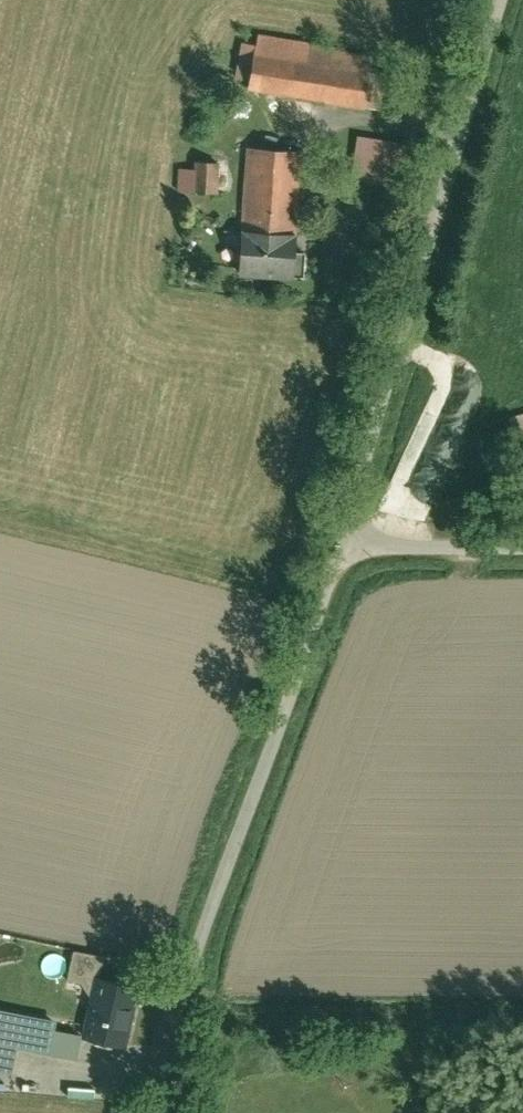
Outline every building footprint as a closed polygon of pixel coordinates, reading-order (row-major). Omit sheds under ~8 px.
[(256,80),(255,88),(370,107),(377,65),(313,55),(315,43),(264,34),(262,44),(256,80)] [(256,80),(262,44),(246,41),(240,78),(256,80)] [(357,174),(418,185),(425,144),(364,133),(357,174)] [(305,151),(249,148),(244,231),(301,234),(305,151)] [(215,160),(198,160),(198,170),(198,191),(215,191),(215,160)] [(198,191),(198,170),(180,169),(179,191),(198,191)] [(301,234),(244,231),(242,274),(298,277),(301,234)] [(513,416),(518,430),(522,447),(522,413),(513,416)] [(96,995),(100,974),(104,975),(108,955),(75,949),(69,979),(84,982),(96,995)] [(104,975),(100,974),(96,995),(88,1034),(87,1038),(128,1046),(139,988),(141,983),(131,981),(104,975)] [(0,1007),(0,1069),(19,1073),(24,1049),(56,1055),(61,1029),(63,1019),(0,1007)] [(88,1034),(61,1029),(56,1055),(82,1061),(87,1038),(88,1034)]
